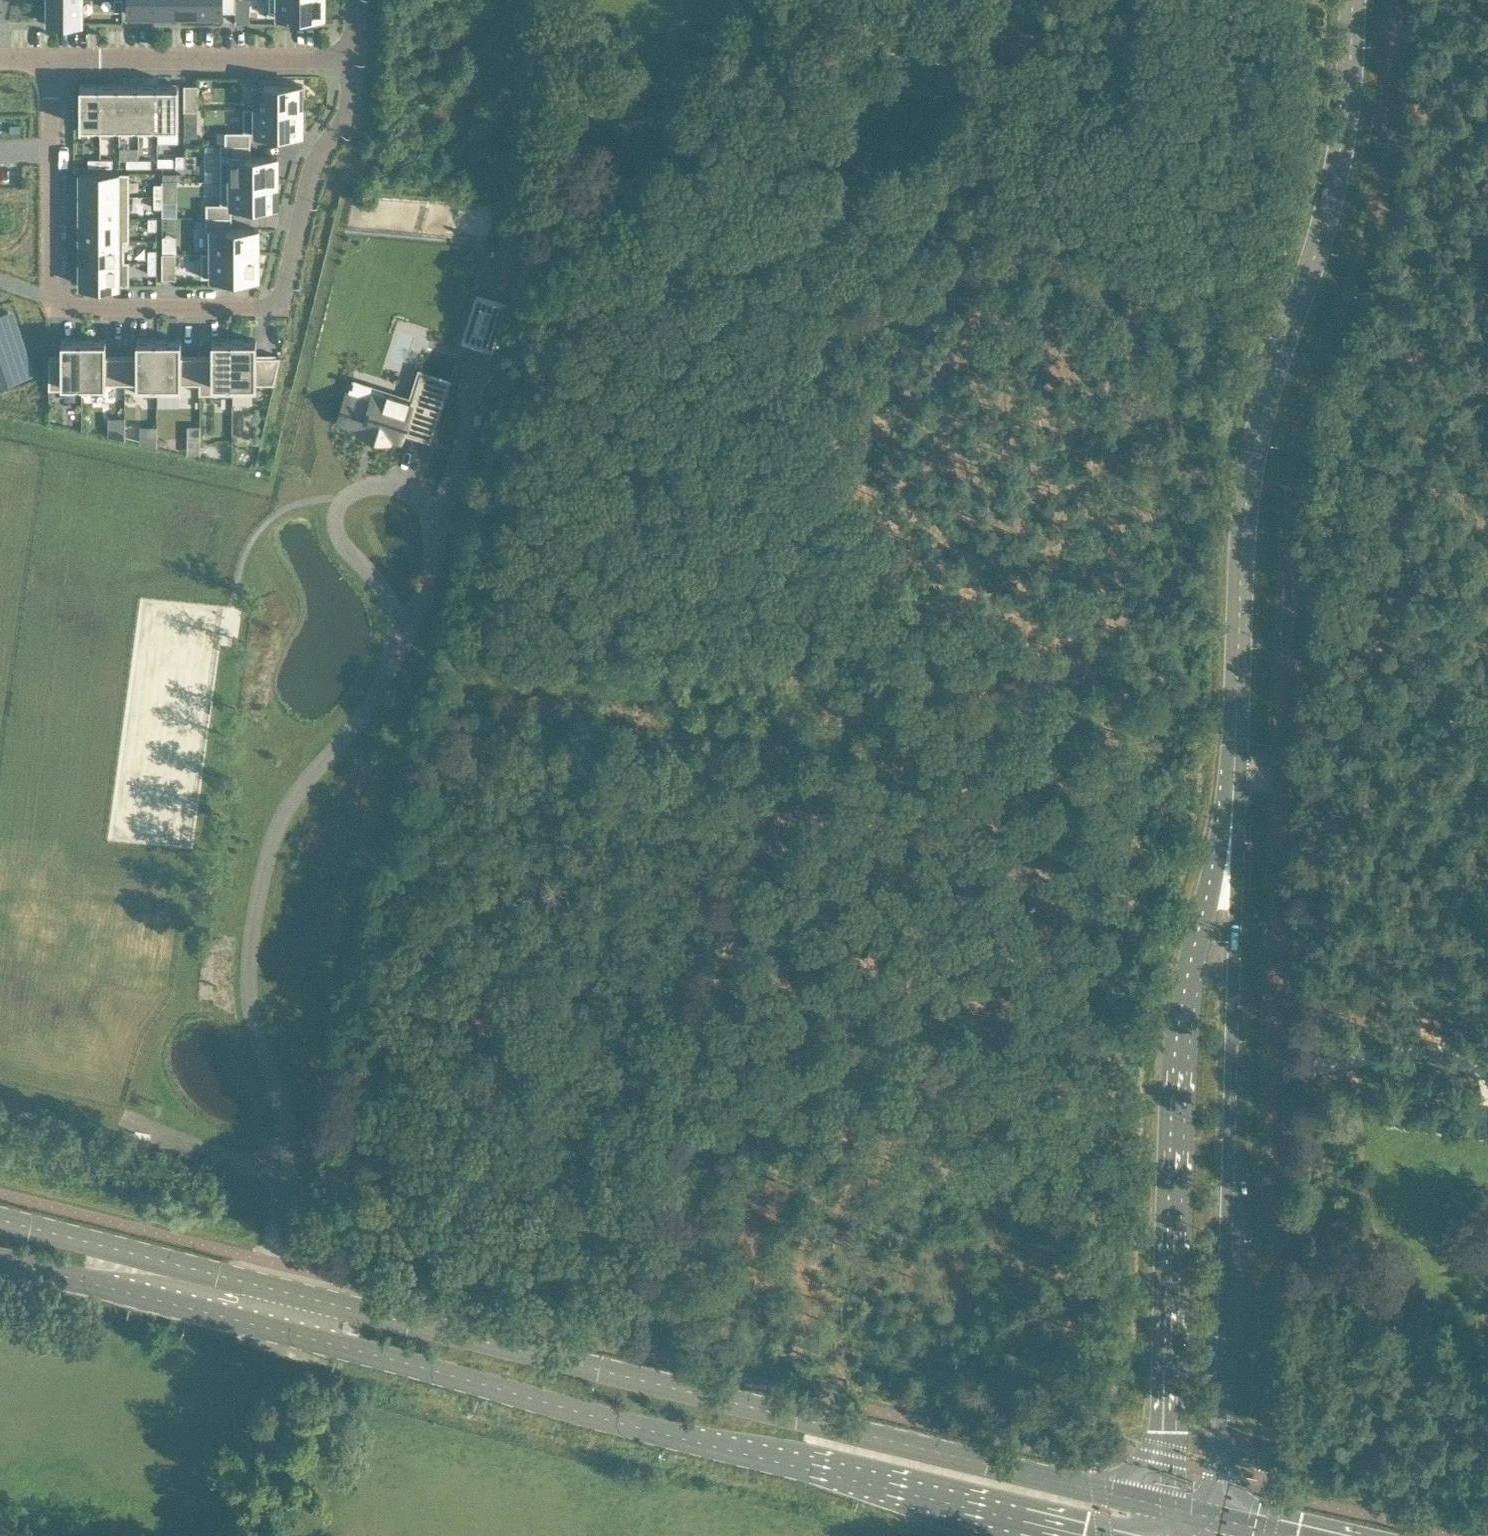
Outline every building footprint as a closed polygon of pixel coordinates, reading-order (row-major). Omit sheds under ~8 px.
[(47,22),(84,22),(84,0),(47,0),(47,22)] [(123,11),(123,0),(115,0),(115,11),(123,11)] [(153,14),(153,0),(129,0),(129,14),(153,14)] [(176,14),(176,0),(153,0),(153,14),(176,14)] [(176,14),(199,14),(199,0),(176,0),(176,14)] [(223,11),(223,0),(199,0),(199,14),(223,14),(223,11)] [(223,11),(236,11),(236,0),(223,0),(223,11)] [(325,0),(268,0),(268,15),(325,15),(325,0)] [(101,130),(101,84),(80,84),(80,130),(101,130)] [(120,84),(101,84),(101,130),(120,130),(120,84)] [(139,84),(120,84),(120,130),(139,130),(139,84)] [(139,130),(158,130),(158,84),(139,84),(139,130)] [(179,84),(158,84),(158,130),(158,141),(179,142),(179,84)] [(198,84),(185,84),(185,110),(198,110),(198,84)] [(255,84),(255,107),(255,108),(303,108),(303,84),(255,84)] [(255,108),(255,107),(244,107),(244,131),(226,131),(226,143),(226,144),(251,144),(251,132),(303,132),(303,108),(255,108)] [(251,156),(251,144),(226,144),(226,143),(221,143),(221,180),(278,180),(278,156),(251,156)] [(176,166),(184,166),(185,154),(177,154),(176,166)] [(101,166),(101,158),(89,158),(89,166),(101,166)] [(101,158),(101,166),(113,166),(113,158),(101,158)] [(139,166),(139,158),(127,158),(127,166),(139,166)] [(139,166),(151,166),(151,158),(139,158),(139,166)] [(80,195),(130,195),(130,172),(80,172),(80,195)] [(207,216),(232,216),(232,204),(278,204),(278,180),(221,180),(221,203),(207,203),(207,216)] [(154,183),(154,195),(162,195),(162,183),(154,183)] [(80,195),(80,217),(130,217),(130,195),(80,195)] [(162,207),(162,195),(154,195),(154,207),(162,207)] [(173,205),(164,205),(164,215),(173,215),(173,205)] [(232,228),(232,216),(207,216),(207,229),(211,229),(211,251),(211,252),(259,252),(259,228),(232,228)] [(125,239),(125,240),(130,240),(130,217),(80,217),(81,239),(125,239)] [(157,229),(157,217),(149,217),(149,229),(157,229)] [(81,239),(81,261),(125,261),(125,260),(125,240),(125,239),(81,239)] [(259,277),(259,252),(211,252),(211,251),(202,251),(202,277),(259,277)] [(162,278),(176,279),(176,253),(162,252),(162,278)] [(130,260),(125,260),(125,261),(81,261),(81,284),(130,284),(130,260)] [(477,293),(462,340),(493,350),(494,345),(500,347),(502,338),(497,337),(508,302),(477,293)] [(30,375),(8,311),(0,314),(0,385),(30,375)] [(49,388),(82,388),(82,339),(72,339),(62,339),(62,356),(50,356),(49,356),(49,388)] [(106,339),(82,339),(82,388),(106,388),(106,383),(125,383),(125,356),(106,356),(106,339)] [(157,393),(157,339),(137,339),(137,356),(125,356),(125,383),(137,383),(137,393),(157,393)] [(181,339),(157,339),(157,393),(181,393),(181,383),(200,383),(201,383),(201,373),(201,356),(181,356),(181,339)] [(200,393),(233,393),(233,339),(212,339),(212,356),(201,356),(201,373),(201,383),(200,383),(200,393)] [(257,339),(233,339),(233,393),(257,393),(257,383),(273,383),(273,384),(275,384),(281,356),(276,356),(257,356),(257,339)] [(342,411),(340,419),(349,422),(349,423),(361,427),(360,431),(389,439),(390,435),(399,438),(400,438),(400,437),(402,430),(432,440),(431,441),(433,442),(433,440),(446,401),(446,400),(450,388),(449,387),(452,379),(451,379),(422,369),(421,369),(411,398),(374,386),(370,399),(349,392),(346,400),(345,400),(342,411)]
